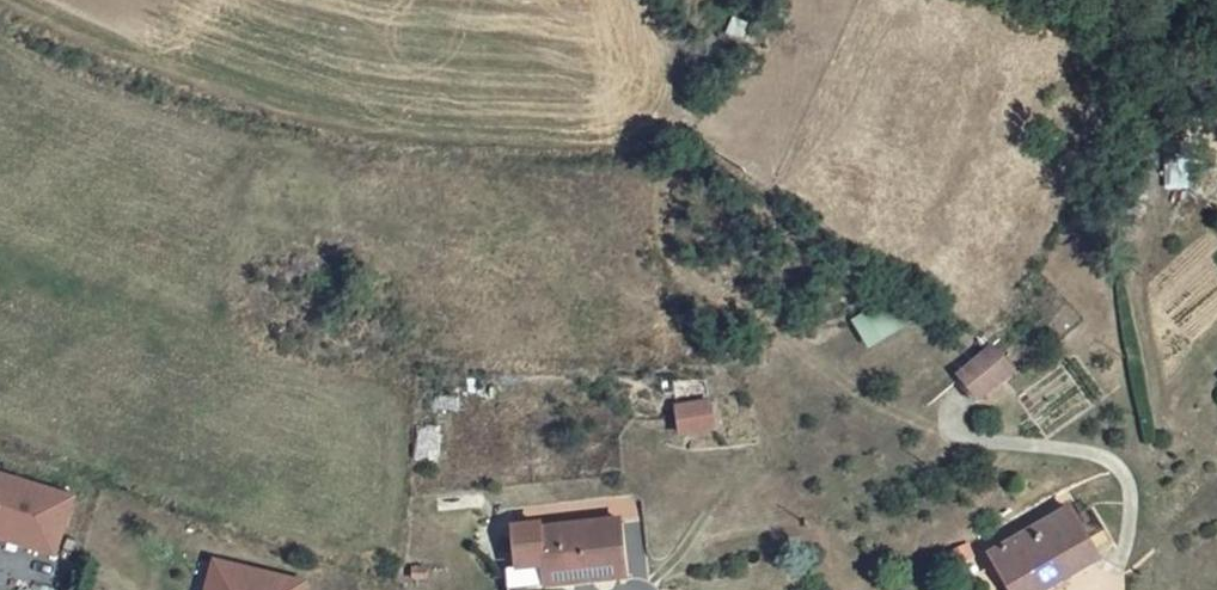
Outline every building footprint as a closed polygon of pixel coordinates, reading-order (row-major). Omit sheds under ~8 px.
[(1213,139),(1199,130),(1185,158),(1200,166),(1213,139)] [(890,298),(855,322),(874,349),(908,326),(890,298)] [(1008,315),(973,347),(993,369),(1028,337),(1008,315)] [(716,398),(677,403),(682,437),(721,432),(716,398)] [(0,438),(0,488),(18,493),(14,506),(61,520),(78,462),(0,438)] [(1083,477),(1003,526),(1029,572),(1110,522),(1108,518),(1125,508),(1105,474),(1088,484),(1083,477)] [(630,485),(549,492),(548,488),(522,490),(526,531),(552,529),(553,536),(544,537),(546,559),(575,556),(575,549),(635,544),(630,485)] [(14,506),(18,493),(0,488),(0,502),(14,506)] [(208,572),(258,584),(257,589),(299,589),(309,547),(219,525),(208,572)] [(191,568),(188,580),(228,589),(257,589),(258,584),(208,572),(191,568)]
